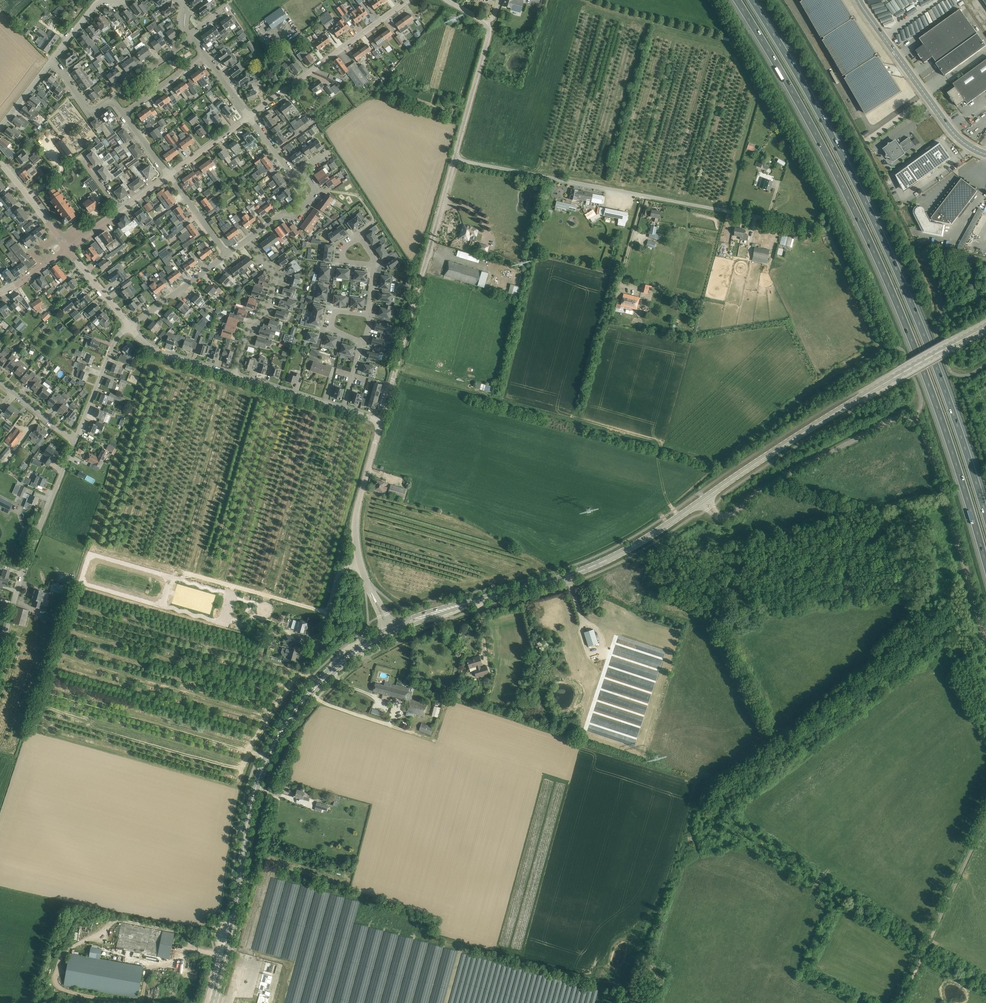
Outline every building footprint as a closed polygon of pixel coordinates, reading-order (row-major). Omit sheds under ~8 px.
[(53,12),(58,19),(80,0),(67,0),(53,12)] [(197,6),(200,10),(198,11),(199,12),(198,13),(200,15),(201,15),(202,17),(210,11),(208,7),(211,5),(207,0),(206,0),(197,6)] [(380,5),(377,0),(370,0),(368,1),(374,9),(380,5)] [(519,0),(505,0),(503,6),(511,8),(511,10),(520,12),(523,1),(519,0)] [(802,0),(802,1),(802,2),(801,2),(801,3),(802,2),(822,37),(821,38),(822,37),(823,37),(824,37),(824,38),(824,39),(824,40),(823,40),(823,41),(824,40),(866,114),(900,91),(854,20),(855,19),(854,20),(853,20),(852,20),(852,19),(852,18),(853,17),(853,16),(852,17),(841,0),(802,0)] [(869,3),(870,3),(872,7),(874,7),(880,21),(883,20),(885,26),(895,22),(886,3),(884,4),(882,0),(868,0),(869,3)] [(895,10),(891,0),(886,0),(891,12),(895,10)] [(905,3),(912,13),(923,5),(920,0),(909,0),(905,3)] [(132,6),(131,6),(138,16),(142,12),(144,15),(148,12),(147,11),(144,6),(142,4),(139,6),(137,2),(135,3),(134,3),(133,4),(132,4),(132,5),(132,6)] [(924,11),(934,5),(932,2),(922,8),(924,11)] [(168,3),(157,12),(159,14),(163,12),(166,17),(176,10),(172,4),(170,6),(168,3)] [(339,7),(344,15),(348,12),(342,4),(339,7)] [(368,14),(361,5),(355,10),(362,19),(368,14)] [(280,7),(265,19),(272,28),(287,17),(280,7)] [(339,7),(335,10),(341,17),(344,15),(339,7)] [(924,15),(915,18),(919,29),(928,26),(927,22),(940,18),(936,7),(923,12),(924,15)] [(121,18),(120,15),(117,11),(114,13),(112,10),(111,10),(111,9),(111,8),(109,8),(108,8),(108,9),(105,9),(104,12),(107,16),(110,16),(115,22),(121,18)] [(946,76),(946,75),(985,46),(985,45),(960,9),(919,38),(924,44),(916,50),(924,62),(933,57),(937,63),(936,63),(945,76),(946,76)] [(123,13),(121,14),(127,22),(133,18),(135,21),(138,19),(134,13),(131,15),(127,10),(126,11),(125,11),(123,12),(123,13)] [(355,10),(349,14),(356,23),(362,19),(355,10)] [(325,26),(334,20),(329,13),(320,19),(325,26)] [(406,24),(410,22),(414,19),(410,14),(403,19),(406,24)] [(110,24),(107,19),(104,15),(100,18),(99,16),(94,19),(102,30),(110,24)] [(228,15),(224,18),(230,27),(235,24),(237,28),(240,26),(236,20),(233,22),(229,17),(228,15)] [(224,18),(220,21),(221,23),(224,28),(222,30),(226,36),(229,34),(226,30),(230,27),(224,18)] [(343,19),(337,23),(337,24),(339,26),(343,32),(349,28),(343,19)] [(399,30),(406,24),(403,19),(395,25),(399,30)] [(166,33),(168,36),(171,40),(177,35),(173,29),(174,28),(170,22),(165,26),(169,31),(166,33)] [(162,32),(165,30),(161,24),(157,26),(162,32)] [(343,32),(339,26),(337,24),(331,29),(337,37),(343,32)] [(102,33),(100,31),(97,27),(95,29),(92,25),(86,29),(94,40),(98,37),(98,36),(102,33)] [(213,26),(209,29),(217,39),(221,36),(223,38),(226,36),(222,30),(219,32),(215,27),(215,28),(213,26)] [(40,29),(36,34),(42,39),(43,40),(46,42),(49,38),(55,42),(60,37),(59,37),(56,34),(53,32),(50,30),(47,34),(46,35),(42,32),(43,31),(40,29)] [(209,29),(204,32),(211,41),(214,39),(215,41),(217,39),(209,29)] [(238,36),(236,37),(239,41),(246,36),(241,29),(236,32),(238,36)] [(393,34),(392,33),(389,29),(381,35),(385,40),(393,34)] [(138,31),(131,36),(133,39),(140,33),(138,31)] [(202,37),(201,37),(205,42),(203,44),(207,50),(209,48),(207,45),(211,41),(204,32),(200,35),(202,37)] [(331,41),(328,37),(325,33),(322,35),(322,36),(319,38),(325,46),(331,41)] [(95,45),(91,40),(88,36),(86,37),(85,35),(83,37),(83,36),(78,39),(85,49),(88,47),(90,49),(95,45)] [(166,43),(160,35),(157,36),(157,35),(154,37),(156,40),(161,47),(166,43)] [(385,40),(381,35),(374,40),(378,45),(382,42),(384,44),(383,45),(386,49),(390,46),(385,40)] [(400,45),(403,43),(398,35),(395,38),(400,45)] [(42,39),(38,45),(41,48),(47,53),(55,42),(49,38),(46,42),(43,40),(42,39)] [(318,50),(325,46),(319,38),(316,40),(315,40),(313,42),(318,50)] [(156,50),(161,47),(156,40),(154,42),(152,40),(150,42),(156,50)] [(124,49),(127,47),(123,41),(116,47),(118,50),(122,47),(124,49)] [(109,45),(101,51),(104,54),(111,49),(109,45)] [(139,47),(138,45),(135,47),(136,50),(137,51),(135,53),(141,61),(146,58),(142,51),(139,47)] [(142,45),(139,47),(142,51),(146,58),(148,56),(149,57),(151,55),(150,55),(151,54),(150,52),(151,52),(150,51),(145,45),(143,47),(142,45)] [(371,50),(371,49),(368,45),(360,50),(364,55),(371,50)] [(220,55),(217,56),(221,62),(222,61),(229,56),(225,51),(226,50),(224,47),(218,52),(220,55)] [(97,60),(101,57),(103,56),(97,48),(95,50),(97,54),(95,56),(97,60)] [(77,58),(75,54),(72,50),(66,55),(61,59),(66,66),(70,63),(77,58)] [(304,50),(297,55),(301,61),(303,59),(308,65),(313,61),(311,58),(312,57),(309,54),(307,55),(304,50)] [(364,55),(360,50),(353,56),(356,61),(360,58),(363,61),(367,59),(364,55)] [(377,60),(381,57),(375,50),(372,52),(376,56),(375,57),(377,60)] [(109,52),(101,57),(103,60),(103,59),(105,58),(110,64),(115,61),(113,57),(109,52)] [(233,53),(222,61),(226,66),(228,65),(230,67),(237,63),(237,62),(238,61),(236,59),(237,59),(233,53)] [(113,57),(115,61),(116,61),(118,64),(121,62),(119,59),(116,55),(113,57)] [(128,56),(124,58),(132,68),(137,65),(131,56),(129,57),(128,56)] [(98,64),(103,60),(101,57),(97,60),(93,63),(97,69),(100,67),(98,64)] [(132,68),(124,58),(122,60),(123,62),(121,63),(127,72),(132,68)] [(339,58),(333,62),(336,65),(335,65),(343,75),(347,72),(359,88),(365,84),(369,81),(367,78),(365,75),(365,76),(359,68),(355,62),(347,68),(339,58)] [(947,92),(951,97),(950,98),(953,102),(954,101),(957,106),(965,100),(968,104),(985,90),(985,59),(953,83),(955,87),(947,92)] [(302,70),(299,66),(296,63),(293,65),(292,63),(292,64),(291,61),(286,65),(285,63),(279,67),(283,72),(289,68),(292,73),(293,72),(296,75),(302,70)] [(233,78),(245,69),(245,68),(240,62),(229,70),(230,72),(230,73),(231,74),(230,74),(231,76),(232,76),(233,78)] [(84,69),(82,67),(79,63),(74,66),(75,67),(73,69),(75,71),(72,73),(75,78),(84,71),(83,70),(84,69)] [(363,65),(359,68),(365,76),(365,75),(369,73),(363,65)] [(122,75),(116,67),(110,70),(112,72),(118,80),(119,79),(122,77),(122,76),(122,75)] [(208,79),(207,77),(210,74),(206,69),(203,71),(201,69),(196,73),(206,86),(208,84),(206,80),(208,79)] [(112,72),(110,70),(107,71),(108,72),(106,74),(112,83),(115,80),(117,79),(117,80),(118,80),(112,72)] [(85,73),(84,71),(75,78),(78,82),(88,75),(86,72),(85,73)] [(196,73),(191,76),(195,82),(198,80),(203,87),(206,86),(196,73)] [(248,85),(252,83),(255,82),(254,78),(250,80),(249,78),(250,78),(246,73),(236,81),(239,86),(246,81),(247,81),(246,82),(248,85)] [(56,80),(57,79),(52,75),(49,79),(46,77),(43,82),(47,85),(47,88),(49,89),(52,85),(56,80)] [(90,78),(88,75),(78,82),(81,87),(90,80),(89,79),(90,78)] [(61,84),(56,80),(52,85),(49,89),(51,91),(52,88),(55,91),(59,85),(61,84)] [(84,91),(88,88),(94,84),(92,82),(90,80),(81,87),(84,91)] [(263,86),(260,80),(251,84),(253,89),(254,90),(263,86)] [(324,86),(322,84),(319,80),(310,87),(315,93),(324,86)] [(184,81),(179,85),(187,96),(188,97),(191,96),(186,89),(189,87),(184,81)] [(64,89),(59,85),(55,91),(54,92),(57,95),(55,97),(59,100),(63,95),(61,93),(64,89)] [(95,91),(94,92),(89,95),(93,101),(100,96),(98,93),(102,90),(98,85),(93,88),(95,91)] [(187,96),(179,85),(174,89),(176,92),(173,95),(176,100),(179,98),(177,95),(181,93),(186,99),(188,97),(187,96)] [(330,95),(334,92),(329,85),(325,88),(330,95)] [(253,89),(248,91),(249,92),(246,93),(247,95),(246,95),(249,101),(258,97),(255,91),(254,90),(253,89)] [(173,95),(169,97),(167,94),(161,98),(169,108),(171,107),(168,102),(171,100),(173,102),(176,100),(173,95)] [(28,102),(36,108),(41,102),(43,104),(45,102),(39,96),(37,99),(33,96),(32,98),(31,98),(28,102)] [(166,110),(169,108),(161,98),(156,102),(161,108),(163,106),(166,110)] [(216,105),(215,106),(220,112),(223,109),(228,116),(230,115),(231,114),(233,112),(231,109),(230,109),(229,108),(227,105),(225,107),(223,104),(224,104),(221,100),(216,105)] [(295,109),(293,106),(290,102),(287,104),(286,103),(284,104),(289,111),(292,110),(292,111),(295,109)] [(287,113),(289,111),(284,104),(282,106),(283,107),(280,109),(285,116),(288,114),(287,113)] [(21,111),(21,112),(29,118),(31,116),(32,116),(35,116),(37,117),(40,114),(30,106),(32,108),(30,110),(25,106),(24,107),(21,110),(21,111)] [(157,114),(156,112),(153,108),(150,110),(148,108),(143,111),(151,122),(153,120),(151,118),(157,114)] [(108,124),(116,118),(110,111),(103,116),(106,121),(103,123),(107,128),(110,126),(108,124)] [(153,125),(151,122),(143,111),(138,115),(142,121),(144,123),(146,121),(147,123),(148,124),(145,126),(148,129),(153,125)] [(222,121),(219,117),(217,115),(214,111),(208,116),(207,115),(203,118),(208,125),(214,121),(217,125),(222,121)] [(192,112),(188,115),(190,117),(188,119),(192,124),(199,119),(194,114),(192,112)] [(265,124),(272,119),(271,116),(272,116),(270,113),(263,118),(265,121),(264,122),(265,124)] [(30,122),(22,116),(20,119),(16,116),(12,122),(20,128),(24,123),(27,125),(30,122)] [(107,128),(103,123),(101,124),(97,119),(92,123),(97,131),(100,129),(101,129),(104,133),(104,134),(107,138),(112,134),(107,128)] [(163,119),(158,122),(162,128),(167,124),(163,119)] [(270,128),(274,126),(277,123),(275,121),(274,121),(272,119),(265,124),(267,126),(268,126),(270,128)] [(35,121),(33,125),(39,129),(41,126),(35,121)] [(184,123),(180,126),(186,133),(190,130),(184,123)] [(206,133),(203,129),(202,128),(199,124),(197,126),(194,128),(201,137),(206,133)] [(274,136),(281,130),(279,128),(280,127),(278,125),(271,130),(273,133),(272,133),(274,136)] [(163,137),(161,135),(159,132),(162,129),(160,126),(151,133),(155,139),(158,137),(160,140),(163,137)] [(19,130),(15,127),(14,127),(12,130),(9,127),(5,133),(12,138),(14,135),(18,138),(22,133),(19,130)] [(107,138),(106,138),(110,143),(113,141),(113,140),(117,137),(119,137),(121,140),(128,134),(124,129),(119,133),(117,130),(112,134),(107,138)] [(276,141),(283,136),(282,134),(283,133),(281,130),(274,136),(276,138),(275,139),(276,141)] [(175,143),(178,141),(172,131),(168,134),(175,143)] [(249,131),(243,136),(246,140),(244,141),(247,146),(249,145),(255,140),(252,136),(249,131)] [(191,136),(188,139),(183,133),(181,134),(189,146),(195,141),(191,136)] [(128,134),(121,140),(123,142),(122,144),(118,147),(117,147),(114,149),(118,153),(129,145),(127,143),(132,139),(128,134)] [(168,134),(165,137),(171,146),(175,143),(168,134)] [(189,146),(181,134),(180,134),(179,135),(181,139),(180,139),(182,142),(179,144),(183,150),(189,146)] [(288,140),(286,138),(288,136),(286,134),(283,136),(276,141),(278,144),(279,143),(281,145),(288,140)] [(17,154),(12,150),(11,151),(5,146),(8,142),(10,144),(2,137),(2,138),(0,137),(0,149),(10,161),(17,154)] [(885,149),(893,161),(915,145),(909,137),(898,145),(895,141),(891,144),(889,144),(889,145),(885,149)] [(313,138),(310,140),(318,151),(323,147),(317,139),(315,141),(313,138)] [(58,139),(54,142),(56,144),(66,158),(68,156),(71,154),(61,140),(59,141),(58,139)] [(309,145),(307,146),(312,153),(315,151),(316,152),(318,151),(310,140),(307,142),(309,145)] [(236,141),(229,146),(233,151),(234,151),(236,155),(242,150),(239,147),(240,146),(236,141)] [(102,148),(105,146),(102,142),(91,150),(93,152),(88,156),(91,161),(99,156),(97,153),(97,151),(101,148),(102,148)] [(167,162),(173,157),(162,142),(160,144),(167,154),(163,156),(167,162)] [(175,148),(172,150),(169,146),(167,144),(165,145),(162,142),(173,157),(179,153),(175,148)] [(940,143),(895,175),(904,192),(951,158),(940,143)] [(139,149),(135,144),(130,148),(129,145),(118,153),(121,158),(124,156),(124,155),(128,152),(130,152),(132,155),(139,149)] [(310,155),(312,153),(307,146),(305,148),(304,147),(302,149),(307,156),(309,154),(310,155)] [(139,149),(132,155),(134,158),(134,159),(129,162),(128,162),(126,164),(129,169),(130,168),(134,165),(140,161),(138,158),(143,155),(139,149)] [(37,150),(33,154),(34,155),(29,158),(32,161),(38,156),(40,154),(37,150)] [(110,153),(117,160),(120,158),(114,150),(110,153)] [(223,150),(218,154),(223,160),(225,159),(232,169),(238,164),(234,159),(232,161),(223,150)] [(296,151),(294,153),(300,162),(302,160),(303,161),(306,159),(299,150),(297,152),(296,151)] [(22,154),(16,158),(21,165),(27,161),(26,160),(29,158),(25,152),(22,155),(22,154)] [(102,165),(113,157),(110,152),(107,155),(106,156),(102,159),(101,158),(99,156),(91,161),(95,166),(100,162),(102,165)] [(294,153),(291,155),(292,156),(290,157),(295,164),(297,162),(298,163),(300,162),(294,153)] [(263,154),(253,162),(256,165),(262,161),(263,163),(256,168),(258,170),(270,162),(266,156),(265,157),(263,154)] [(34,164),(40,159),(38,156),(32,161),(34,164)] [(113,164),(116,161),(113,157),(102,165),(104,167),(99,171),(103,176),(110,171),(108,168),(108,167),(112,164),(113,164)] [(240,167),(245,163),(242,160),(241,161),(237,157),(234,159),(238,164),(240,167)] [(211,159),(205,163),(217,180),(220,179),(211,168),(215,165),(211,159)] [(274,167),(270,162),(258,170),(256,172),(259,176),(265,172),(266,172),(269,170),(274,167)] [(201,169),(203,173),(207,171),(211,178),(210,179),(213,183),(217,180),(205,163),(200,168),(201,169)] [(143,177),(139,171),(136,167),(134,165),(130,168),(132,172),(133,172),(136,176),(136,178),(133,180),(139,187),(144,184),(140,178),(143,177)] [(34,169),(35,169),(34,168),(33,168),(31,166),(20,175),(23,179),(33,171),(32,171),(34,170),(34,169)] [(154,175),(155,173),(154,171),(151,166),(143,171),(142,169),(139,171),(143,177),(145,175),(149,179),(154,175)] [(123,173),(124,172),(121,168),(118,170),(118,171),(114,174),(112,174),(110,171),(103,176),(106,181),(111,178),(113,180),(119,176),(123,173)] [(26,182),(30,179),(37,173),(35,170),(36,170),(35,169),(34,169),(34,170),(32,171),(33,171),(23,179),(26,182)] [(326,174),(326,173),(323,169),(314,175),(318,180),(326,174)] [(190,174),(188,176),(197,189),(200,187),(199,185),(200,185),(197,181),(202,178),(198,172),(195,174),(194,172),(193,171),(192,171),(190,173),(190,174)] [(39,181),(46,175),(44,172),(36,178),(39,181)] [(139,187),(133,180),(131,182),(129,182),(126,177),(123,173),(119,176),(124,183),(127,188),(130,186),(134,191),(139,187)] [(278,173),(273,177),(275,180),(268,184),(270,186),(281,178),(278,173)] [(328,176),(326,174),(318,180),(321,185),(325,182),(327,181),(331,178),(329,175),(328,176)] [(184,182),(181,184),(185,190),(193,184),(197,189),(188,176),(186,178),(185,177),(182,179),(182,180),(183,180),(184,182)] [(338,176),(335,178),(334,176),(331,178),(327,181),(325,182),(329,187),(334,184),(336,186),(340,183),(341,182),(339,179),(340,179),(338,176)] [(91,177),(84,182),(88,188),(90,187),(94,192),(99,188),(91,177)] [(281,178),(270,186),(271,188),(273,188),(276,187),(275,186),(278,184),(280,187),(283,184),(283,185),(285,183),(285,182),(283,179),(281,178)] [(915,212),(916,214),(924,231),(942,235),(944,225),(943,224),(943,222),(952,224),(978,191),(961,178),(931,217),(932,219),(930,219),(926,212),(925,212),(925,211),(925,210),(925,209),(924,208),(923,207),(921,207),(920,206),(918,207),(917,208),(916,208),(915,210),(915,212)] [(773,181),(768,180),(766,179),(764,183),(761,182),(759,187),(769,191),(773,181)] [(125,190),(127,188),(124,183),(121,185),(122,187),(115,192),(120,200),(128,194),(125,190)] [(76,212),(73,208),(74,208),(74,207),(73,208),(70,205),(71,204),(68,200),(67,201),(65,197),(66,197),(66,196),(65,197),(62,194),(63,193),(58,186),(45,196),(50,203),(51,202),(56,209),(55,209),(58,213),(59,213),(64,220),(63,221),(65,224),(76,216),(74,213),(76,212)] [(272,197),(281,191),(278,188),(272,192),(274,193),(271,195),(272,197)] [(164,189),(157,194),(163,203),(172,196),(168,190),(167,190),(168,191),(166,192),(164,189)] [(287,189),(276,197),(280,202),(286,197),(287,198),(291,195),(287,189)] [(583,200),(584,192),(572,190),(570,199),(576,201),(577,199),(583,200)] [(583,200),(596,203),(601,204),(603,196),(584,192),(583,200)] [(13,198),(9,193),(2,198),(0,196),(0,200),(4,205),(13,198)] [(334,199),(331,197),(327,194),(323,198),(331,204),(334,199)] [(90,200),(84,204),(85,205),(85,206),(86,207),(90,212),(91,212),(92,212),(93,211),(93,210),(95,209),(95,208),(98,205),(91,195),(88,197),(90,200)] [(170,206),(172,205),(176,202),(172,196),(163,203),(160,205),(161,207),(164,205),(168,203),(170,206)] [(206,198),(201,201),(205,207),(215,199),(216,199),(214,196),(208,201),(206,198)] [(269,199),(271,198),(270,197),(263,202),(259,198),(257,199),(267,212),(272,208),(271,208),(274,205),(272,202),(269,199)] [(7,215),(12,211),(10,208),(17,203),(13,198),(4,205),(8,210),(5,212),(7,215)] [(327,208),(331,204),(323,198),(320,203),(326,207),(327,208)] [(215,199),(205,207),(209,212),(209,211),(211,214),(215,211),(217,213),(221,210),(219,208),(216,203),(218,202),(216,199),(215,199)] [(261,216),(267,212),(257,199),(255,201),(261,209),(258,211),(261,216)] [(557,201),(556,206),(575,211),(577,206),(557,201)] [(149,212),(153,208),(149,202),(144,206),(149,212)] [(326,207),(320,203),(319,202),(316,207),(323,212),(326,207)] [(252,214),(255,213),(251,208),(250,206),(249,205),(248,205),(249,205),(246,207),(251,214),(252,214)] [(170,210),(165,213),(167,216),(173,212),(176,215),(173,217),(171,219),(172,221),(184,212),(179,206),(176,209),(173,211),(171,209),(170,210)] [(978,207),(960,242),(965,244),(982,210),(978,207)] [(19,217),(25,213),(21,208),(14,213),(12,211),(7,215),(9,217),(11,216),(13,218),(17,215),(19,217)] [(323,214),(319,211),(315,208),(311,213),(319,219),(323,214)] [(626,222),(628,213),(605,208),(604,215),(619,219),(618,221),(626,222)] [(252,214),(251,214),(249,216),(243,209),(241,211),(247,219),(251,224),(256,220),(252,215),(252,214)] [(141,210),(135,214),(142,224),(145,222),(146,223),(151,219),(149,216),(148,216),(146,213),(145,214),(141,210)] [(659,218),(660,212),(652,210),(650,217),(655,218),(654,222),(658,222),(659,218)] [(183,222),(184,221),(188,218),(184,212),(172,221),(174,223),(179,219),(182,223),(183,222)] [(360,212),(352,218),(353,220),(353,219),(359,227),(363,223),(362,221),(365,219),(360,212)] [(19,217),(17,219),(21,224),(22,223),(23,222),(29,218),(25,213),(19,217)] [(228,222),(226,224),(235,236),(240,232),(238,229),(241,228),(238,225),(231,214),(230,213),(227,214),(230,219),(235,226),(233,228),(228,222)] [(315,224),(319,219),(311,213),(307,218),(315,224)] [(231,214),(238,225),(242,222),(236,214),(236,215),(235,214),(232,216),(231,214)] [(243,214),(241,216),(242,217),(242,218),(244,221),(242,223),(245,228),(251,224),(244,216),(243,214)] [(138,225),(137,224),(135,220),(131,222),(126,215),(122,218),(123,220),(125,219),(129,225),(127,227),(129,230),(133,228),(133,229),(138,225)] [(218,219),(220,222),(219,224),(221,228),(226,235),(227,237),(228,240),(229,239),(229,240),(230,239),(230,240),(232,238),(235,236),(226,224),(221,217),(220,217),(218,219)] [(131,233),(129,230),(127,227),(129,225),(125,219),(123,220),(122,218),(119,220),(120,221),(117,223),(120,227),(116,230),(121,236),(124,234),(129,230),(131,233)] [(312,228),(315,224),(307,218),(304,223),(313,229),(312,228)] [(347,222),(345,224),(348,229),(351,227),(353,231),(359,227),(353,219),(353,220),(348,223),(347,222)] [(288,228),(284,222),(280,226),(286,235),(291,232),(288,228)] [(174,232),(182,225),(180,223),(172,229),(174,232)] [(178,237),(180,239),(195,228),(191,223),(187,227),(189,229),(178,237)] [(309,234),(313,229),(304,223),(300,227),(309,234)] [(31,230),(29,227),(27,225),(24,227),(30,234),(28,236),(33,242),(38,238),(31,230)] [(171,238),(185,228),(182,225),(174,232),(169,235),(171,238)] [(304,234),(303,234),(300,229),(298,231),(293,225),(288,228),(291,232),(293,235),(295,237),(299,234),(301,237),(304,234)] [(469,226),(464,225),(463,229),(460,237),(468,240),(470,234),(476,236),(478,229),(472,227),(473,227),(470,226),(469,226)] [(31,230),(38,238),(43,234),(45,232),(41,226),(35,231),(33,228),(31,230)] [(282,238),(286,235),(280,226),(275,229),(280,236),(277,238),(279,240),(281,243),(283,242),(284,241),(282,238)] [(338,228),(336,229),(342,237),(343,235),(344,236),(347,234),(340,226),(337,228),(338,228)] [(369,230),(371,232),(366,235),(369,240),(376,236),(373,232),(378,229),(375,226),(376,226),(369,230)] [(194,237),(195,237),(199,234),(195,228),(182,238),(180,239),(182,242),(193,235),(194,237)] [(745,230),(741,229),(735,228),(734,228),(734,232),(734,235),(740,237),(740,239),(747,241),(748,234),(744,234),(745,230)] [(336,229),(332,233),(337,240),(342,237),(336,229)] [(121,237),(121,236),(116,230),(118,233),(114,236),(116,238),(114,240),(109,234),(108,235),(106,232),(105,232),(105,231),(95,238),(104,251),(107,249),(104,245),(105,243),(111,251),(120,244),(121,246),(125,243),(121,237)] [(279,240),(277,238),(273,232),(271,234),(272,235),(269,237),(274,244),(279,240)] [(329,235),(327,236),(333,243),(334,242),(335,243),(338,240),(337,240),(332,233),(332,232),(329,234),(329,235)] [(33,242),(28,236),(26,234),(21,238),(27,246),(33,242)] [(790,247),(792,238),(782,235),(780,245),(790,247)] [(376,236),(369,240),(372,245),(379,241),(376,236)] [(193,237),(182,245),(184,249),(195,241),(193,237)] [(269,248),(274,244),(269,237),(264,241),(269,248)] [(13,239),(7,244),(21,261),(24,265),(27,269),(28,270),(34,265),(36,263),(33,258),(31,260),(29,258),(31,256),(30,255),(28,255),(27,255),(17,243),(16,243),(13,239)] [(86,251),(92,258),(94,261),(95,260),(97,262),(101,259),(97,254),(98,253),(97,252),(98,251),(100,255),(104,252),(96,241),(96,242),(91,245),(92,247),(86,251)] [(265,251),(269,248),(264,241),(260,244),(265,251)] [(199,245),(207,256),(213,252),(209,247),(206,249),(204,247),(206,245),(204,242),(201,243),(200,242),(198,243),(199,245)] [(122,249),(127,246),(125,243),(121,246),(113,252),(112,252),(108,255),(107,254),(105,256),(107,259),(111,256),(111,257),(114,255),(122,250),(122,249)] [(490,246),(480,243),(477,250),(487,253),(490,246)] [(7,244),(5,245),(10,251),(7,254),(13,263),(17,267),(18,269),(22,273),(27,269),(24,265),(21,261),(7,244)] [(202,260),(207,256),(199,245),(197,247),(199,250),(197,252),(202,260)] [(382,245),(376,249),(379,254),(385,250),(382,245)] [(763,250),(754,248),(753,256),(768,259),(770,250),(763,249),(763,250)] [(167,250),(167,249),(160,254),(159,255),(160,257),(161,257),(176,279),(182,275),(178,270),(176,272),(170,265),(171,264),(169,261),(173,258),(167,250)] [(195,256),(192,251),(189,253),(191,257),(189,258),(183,250),(180,252),(184,257),(192,267),(197,263),(194,259),(193,258),(195,256)] [(385,250),(379,254),(382,259),(385,256),(388,254),(385,250)] [(282,267),(286,264),(289,261),(287,259),(289,258),(285,253),(278,257),(280,260),(278,261),(282,267)] [(394,255),(387,260),(389,262),(385,265),(388,268),(390,267),(391,269),(394,267),(395,267),(395,268),(396,268),(397,268),(398,268),(399,268),(399,267),(399,266),(400,266),(399,265),(399,264),(399,263),(394,255)] [(249,266),(250,266),(254,263),(249,256),(244,260),(249,266)] [(171,282),(176,279),(161,257),(160,257),(167,267),(165,269),(171,276),(168,278),(171,282)] [(192,267),(184,257),(182,258),(184,262),(182,264),(179,260),(176,262),(178,264),(181,268),(183,266),(186,270),(187,271),(192,267)] [(103,270),(107,267),(109,265),(112,263),(110,260),(107,263),(105,260),(99,265),(103,270)] [(244,260),(239,263),(246,272),(249,271),(247,268),(249,266),(244,260)] [(297,271),(298,271),(301,269),(294,260),(287,265),(289,268),(288,269),(291,273),(294,271),(295,272),(297,271)] [(482,271),(453,263),(448,261),(444,276),(478,286),(482,272),(482,271)] [(321,262),(320,272),(329,274),(330,269),(326,268),(327,263),(321,262)] [(22,273),(18,269),(17,267),(13,263),(11,265),(14,269),(12,270),(8,265),(6,267),(15,278),(22,273)] [(239,263),(235,267),(240,273),(242,272),(244,274),(246,272),(239,263)] [(61,283),(63,281),(67,278),(57,265),(50,270),(56,279),(57,278),(61,283)] [(10,283),(15,278),(6,267),(9,270),(3,275),(10,283)] [(114,267),(108,272),(111,275),(108,277),(110,280),(109,280),(111,282),(112,282),(112,283),(118,278),(119,279),(126,274),(124,271),(121,273),(118,270),(117,271),(114,267)] [(235,277),(240,273),(235,267),(232,268),(231,267),(229,269),(235,277)] [(334,274),(333,280),(336,280),(336,281),(342,281),(342,280),(342,279),(343,279),(344,269),(339,268),(339,269),(338,269),(337,274),(334,274)] [(342,279),(342,280),(348,281),(348,282),(351,282),(352,276),(349,276),(350,270),(348,270),(348,269),(344,269),(343,279),(342,279)] [(352,276),(351,282),(355,282),(355,281),(360,282),(362,271),(357,270),(357,271),(356,271),(355,277),(352,276)] [(258,284),(268,287),(269,283),(269,284),(270,282),(269,282),(270,280),(266,279),(267,277),(265,275),(266,274),(264,271),(257,277),(258,278),(260,279),(258,284)] [(362,271),(360,282),(366,283),(366,284),(369,284),(370,278),(367,278),(368,272),(366,272),(366,271),(362,271)] [(320,272),(319,281),(326,282),(327,279),(329,279),(330,275),(329,275),(329,274),(320,272)] [(381,276),(381,282),(391,283),(392,275),(385,272),(384,276),(381,276)] [(482,272),(478,286),(484,288),(488,274),(482,272)] [(164,278),(160,273),(159,274),(161,278),(160,278),(159,276),(156,279),(155,277),(153,279),(161,290),(166,286),(164,284),(167,282),(164,278)] [(290,279),(288,284),(297,286),(298,283),(299,283),(300,280),(299,280),(301,275),(300,273),(294,274),(295,278),(295,279),(292,278),(292,279),(290,279)] [(126,274),(119,279),(121,282),(128,277),(126,274)] [(47,282),(45,279),(42,275),(36,280),(41,286),(43,288),(48,284),(47,282)] [(225,275),(220,281),(226,286),(229,283),(232,286),(236,281),(230,275),(228,278),(225,275)] [(161,290),(153,279),(152,279),(151,278),(149,279),(153,284),(147,288),(151,293),(154,292),(156,294),(161,290)] [(73,289),(74,288),(78,285),(73,279),(68,283),(67,281),(62,285),(62,286),(56,292),(59,296),(61,293),(65,289),(66,288),(68,290),(72,287),(73,289)] [(124,288),(132,283),(129,279),(122,285),(124,288)] [(496,280),(494,288),(506,291),(508,283),(496,280)] [(318,282),(316,291),(327,294),(328,288),(323,287),(324,283),(318,282)] [(381,282),(380,288),(383,288),(383,291),(390,292),(391,283),(381,282)] [(222,291),(219,288),(215,284),(213,287),(211,285),(205,291),(211,296),(214,293),(217,296),(222,291)] [(509,284),(506,292),(517,296),(519,287),(509,284)] [(649,286),(642,284),(640,292),(647,294),(649,286)] [(263,288),(255,285),(251,296),(263,299),(266,292),(262,291),(263,288)] [(129,296),(132,293),(135,291),(133,287),(130,289),(128,287),(120,293),(125,300),(130,296),(129,296)] [(293,298),(295,293),(296,289),(292,287),(291,290),(284,288),(282,294),(290,297),(293,298)] [(316,291),(314,300),(320,301),(320,299),(325,300),(327,294),(316,291)] [(379,294),(378,300),(391,302),(392,295),(390,295),(390,292),(383,291),(382,294),(379,294)] [(21,297),(18,293),(12,297),(16,302),(13,304),(16,308),(19,306),(18,304),(19,302),(20,301),(28,309),(31,307),(23,295),(22,295),(23,296),(21,297)] [(203,299),(201,297),(198,294),(192,300),(200,307),(203,304),(203,305),(206,302),(203,299)] [(637,310),(639,302),(640,297),(624,294),(621,306),(616,305),(615,311),(621,313),(623,311),(624,307),(637,310)] [(79,300),(75,303),(81,310),(85,306),(84,306),(86,305),(91,301),(89,298),(90,298),(88,295),(87,296),(87,295),(82,299),(80,301),(79,300)] [(256,299),(251,298),(246,296),(245,301),(248,302),(247,307),(255,309),(257,303),(255,302),(256,299)] [(349,297),(349,303),(352,303),(352,306),(354,306),(354,308),(357,308),(358,298),(349,297)] [(358,298),(357,308),(360,309),(360,307),(363,307),(364,305),(367,305),(367,299),(364,299),(358,298)] [(46,307),(43,303),(40,299),(32,304),(36,310),(38,312),(42,309),(40,307),(41,306),(43,309),(46,307)] [(287,302),(280,300),(278,306),(293,310),(294,306),(296,306),(297,302),(288,299),(287,302)] [(70,300),(62,307),(65,311),(74,304),(70,300)] [(141,305),(140,304),(139,303),(136,305),(132,300),(129,302),(131,304),(129,305),(134,311),(138,308),(141,305)] [(187,306),(186,304),(182,301),(177,307),(185,315),(187,312),(190,309),(187,306)] [(8,307),(5,302),(0,305),(0,311),(1,312),(5,318),(8,316),(5,311),(7,309),(6,308),(8,307)] [(321,304),(314,302),(311,311),(322,314),(324,308),(321,307),(321,304)] [(96,313),(95,312),(100,308),(99,307),(98,304),(97,305),(96,304),(87,311),(88,311),(84,314),(88,319),(92,316),(96,313)] [(381,308),(379,316),(389,318),(392,307),(385,305),(384,309),(381,308)] [(179,317),(174,313),(170,309),(165,315),(170,320),(172,318),(176,321),(178,321),(180,319),(179,318),(179,317)] [(214,319),(202,309),(199,312),(211,322),(212,320),(214,319)] [(233,313),(231,312),(229,317),(233,318),(239,320),(240,316),(246,318),(248,312),(238,309),(238,312),(234,311),(233,313)] [(289,312),(283,310),(282,309),(281,312),(277,311),(275,317),(283,320),(284,316),(288,317),(289,312)] [(322,314),(311,311),(311,312),(313,312),(312,317),(312,318),(321,320),(322,314)] [(103,325),(104,324),(106,327),(105,328),(109,324),(107,321),(110,319),(103,312),(98,317),(101,319),(100,321),(103,325)] [(211,322),(204,316),(194,327),(201,333),(211,322)] [(233,318),(229,317),(227,324),(237,327),(239,320),(233,318)] [(312,317),(310,317),(309,321),(306,320),(306,322),(305,326),(315,328),(316,325),(319,326),(321,320),(312,318),(312,317)] [(174,326),(166,318),(164,321),(172,328),(174,326)] [(14,326),(20,332),(24,328),(23,327),(25,324),(24,323),(20,320),(18,322),(17,324),(16,324),(14,326)] [(278,322),(275,321),(270,320),(268,326),(272,327),(271,330),(276,331),(280,332),(281,327),(277,326),(278,322)] [(154,332),(157,328),(161,323),(158,321),(156,323),(154,321),(152,324),(149,328),(151,330),(152,331),(152,330),(154,332)] [(227,324),(223,322),(221,329),(223,329),(225,330),(235,333),(237,327),(227,324)] [(377,323),(375,330),(381,332),(380,335),(388,337),(389,334),(388,334),(385,333),(387,326),(387,325),(377,323)] [(57,328),(60,332),(65,328),(62,324),(57,328)] [(276,331),(271,330),(267,328),(266,331),(260,329),(259,332),(260,333),(259,335),(269,338),(270,334),(275,335),(276,331)] [(225,330),(223,329),(221,336),(231,339),(233,333),(225,330)] [(165,336),(167,333),(164,330),(159,336),(162,339),(165,336)] [(310,333),(309,332),(306,341),(313,342),(312,346),(319,348),(321,339),(318,338),(318,335),(314,334),(314,333),(311,331),(310,333)] [(94,337),(90,335),(86,333),(84,337),(88,338),(86,344),(98,349),(100,342),(93,340),(94,337)] [(177,335),(174,334),(168,333),(167,333),(165,336),(168,337),(167,343),(174,345),(176,339),(177,335)] [(285,334),(283,340),(285,341),(284,345),(291,347),(294,337),(291,336),(290,335),(286,334),(285,334)] [(371,341),(370,345),(374,347),(375,346),(381,348),(383,340),(387,341),(388,337),(380,335),(379,339),(374,337),(374,340),(372,339),(372,341),(371,341)] [(187,337),(182,336),(181,340),(185,341),(183,348),(187,349),(187,350),(189,351),(190,350),(191,351),(193,343),(193,344),(195,339),(190,338),(190,339),(187,337)] [(272,341),(258,337),(255,346),(265,348),(266,345),(268,346),(269,346),(270,346),(271,345),(271,344),(272,341)] [(135,348),(130,343),(124,349),(122,351),(125,354),(127,352),(129,354),(135,348)] [(216,345),(211,344),(211,346),(208,354),(211,355),(210,358),(217,360),(220,349),(215,347),(216,345)] [(341,350),(338,349),(337,356),(340,356),(340,354),(346,356),(349,345),(344,344),(344,345),(343,344),(341,350)] [(206,347),(200,345),(198,350),(199,350),(198,354),(204,356),(205,353),(208,354),(211,346),(207,345),(206,347)] [(349,345),(346,356),(345,357),(351,358),(351,360),(354,361),(356,353),(353,353),(354,347),(353,347),(353,346),(349,345)] [(0,355),(0,365),(3,367),(7,362),(8,360),(5,358),(7,356),(9,353),(4,349),(2,352),(1,354),(0,355)] [(368,351),(367,355),(369,356),(368,358),(378,360),(380,351),(373,349),(372,352),(368,351)] [(95,357),(89,355),(90,353),(82,350),(82,352),(76,350),(75,354),(85,358),(85,359),(87,360),(86,362),(92,364),(95,357)] [(234,352),(229,350),(227,350),(227,351),(224,350),(222,355),(225,356),(224,362),(230,364),(234,352)] [(126,364),(129,360),(121,354),(119,357),(119,358),(118,360),(126,364)] [(12,370),(14,368),(17,363),(15,361),(17,358),(12,355),(8,360),(7,362),(9,364),(6,368),(8,369),(9,368),(12,370)] [(268,364),(264,363),(265,357),(260,356),(258,361),(261,362),(258,373),(265,375),(268,364)] [(254,360),(247,358),(244,368),(251,370),(253,363),(256,364),(258,359),(255,358),(254,360)] [(21,377),(24,373),(26,370),(23,368),(25,365),(20,361),(17,363),(14,368),(17,370),(15,372),(21,377)] [(329,376),(330,372),(332,366),(326,364),(326,366),(313,362),(311,371),(329,376)] [(86,366),(79,363),(77,366),(78,367),(77,370),(78,371),(77,374),(77,375),(77,376),(77,377),(78,378),(79,378),(80,379),(86,381),(88,374),(83,371),(84,369),(85,369),(86,366)] [(364,365),(362,372),(372,374),(375,364),(370,363),(369,366),(364,365)] [(120,366),(119,366),(114,364),(111,371),(121,375),(123,368),(120,367),(120,366)] [(278,379),(280,374),(281,369),(274,367),(275,365),(271,364),(268,373),(271,374),(271,376),(278,379)] [(36,376),(37,375),(32,371),(29,375),(26,373),(21,380),(24,382),(23,383),(25,385),(28,381),(30,383),(36,376)] [(298,383),(299,378),(300,375),(294,373),(293,376),(289,374),(287,381),(294,384),(295,382),(298,383)] [(42,381),(36,376),(30,383),(34,385),(32,388),(37,392),(42,385),(40,383),(42,381)] [(114,381),(108,379),(105,386),(112,388),(113,385),(116,386),(118,383),(114,382),(114,381)] [(375,383),(373,389),(380,391),(382,386),(380,385),(381,384),(375,383)] [(493,391),(494,385),(476,383),(475,389),(493,391)] [(338,386),(334,385),(332,391),(335,392),(334,398),(337,399),(340,400),(340,399),(341,400),(342,399),(341,398),(344,389),(337,388),(338,386)] [(45,386),(42,391),(39,395),(42,398),(43,398),(45,399),(46,398),(47,398),(51,394),(47,390),(48,388),(45,386)] [(88,392),(84,389),(80,394),(83,397),(88,392)] [(53,395),(48,402),(48,403),(48,404),(49,405),(50,405),(50,406),(51,406),(52,406),(53,406),(57,401),(59,403),(64,398),(67,394),(64,392),(62,395),(60,393),(59,394),(57,392),(56,392),(55,392),(54,394),(53,395)] [(122,397),(115,394),(111,392),(109,396),(102,394),(99,402),(106,404),(108,400),(113,402),(114,399),(120,402),(122,397)] [(361,394),(354,392),(351,401),(350,402),(352,403),(351,404),(355,405),(355,404),(358,405),(359,401),(362,402),(364,394),(361,393),(361,394)] [(68,403),(66,401),(70,395),(68,393),(67,395),(67,394),(64,398),(59,403),(58,405),(61,407),(57,411),(59,413),(60,412),(63,414),(64,413),(69,407),(66,405),(68,403)] [(69,407),(64,413),(67,415),(68,416),(67,419),(70,421),(72,419),(74,421),(77,417),(75,415),(77,413),(73,411),(77,406),(72,403),(69,407)] [(19,412),(15,408),(14,409),(10,406),(6,411),(4,414),(0,410),(0,411),(0,420),(3,416),(8,420),(11,416),(14,414),(16,416),(19,412)] [(112,415),(114,411),(105,407),(103,411),(96,408),(94,416),(100,419),(100,420),(104,422),(107,413),(112,415)] [(102,431),(105,425),(97,422),(96,425),(91,422),(87,431),(94,434),(97,428),(102,431)] [(32,432),(29,435),(32,437),(32,439),(41,446),(46,440),(43,438),(47,432),(45,430),(44,430),(39,426),(33,433),(32,432)] [(18,439),(21,436),(24,432),(18,427),(12,434),(12,433),(5,441),(13,447),(19,440),(18,439)] [(54,461),(56,457),(59,453),(49,446),(46,450),(44,454),(47,456),(43,461),(49,465),(52,460),(54,461)] [(8,447),(2,454),(2,453),(0,456),(0,458),(3,461),(11,451),(8,447)] [(108,452),(108,451),(103,449),(99,458),(103,460),(108,452)] [(99,458),(88,452),(85,459),(95,465),(100,467),(103,460),(99,458)] [(35,475),(31,486),(36,488),(38,484),(38,485),(43,487),(46,480),(41,478),(41,477),(35,475)] [(385,482),(382,481),(377,480),(374,490),(382,492),(386,493),(387,487),(384,486),(385,482)] [(16,484),(12,493),(17,495),(21,486),(16,484)] [(388,494),(403,498),(406,489),(391,485),(388,494)] [(27,488),(22,486),(18,496),(23,498),(23,497),(27,499),(26,501),(35,505),(38,498),(33,496),(25,493),(27,488)] [(0,497),(0,505),(10,510),(13,503),(0,497)] [(10,572),(4,570),(1,577),(0,576),(0,585),(0,584),(6,586),(8,579),(10,572)] [(43,591),(34,589),(31,599),(34,600),(33,607),(39,608),(41,602),(40,601),(43,591)] [(29,610),(22,609),(17,607),(12,623),(24,626),(29,610)] [(55,618),(45,614),(43,620),(53,624),(55,618)] [(300,621),(298,620),(295,630),(301,632),(301,633),(306,635),(309,622),(301,620),(300,621)] [(594,629),(584,632),(588,646),(598,643),(594,629)] [(284,642),(298,645),(300,638),(286,635),(284,642)] [(297,651),(292,650),(290,649),(290,650),(286,649),(285,655),(283,660),(288,661),(288,659),(295,661),(296,656),(295,656),(297,651)] [(479,656),(467,660),(470,671),(474,670),(476,676),(488,673),(486,667),(480,668),(479,666),(482,665),(479,656)] [(384,685),(375,683),(373,691),(393,696),(396,685),(391,684),(391,683),(385,681),(384,685)] [(409,701),(405,715),(413,717),(414,714),(424,716),(427,705),(420,703),(421,702),(410,700),(412,693),(408,692),(409,688),(396,685),(393,696),(409,701)] [(419,731),(430,735),(433,727),(422,723),(419,731)] [(305,792),(302,791),(297,790),(295,796),(303,799),(304,796),(308,797),(309,794),(305,792)] [(321,812),(322,809),(327,810),(328,805),(317,802),(315,810),(321,812)] [(169,932),(122,923),(117,948),(169,959),(170,956),(164,955),(169,932)] [(89,957),(70,953),(64,985),(138,998),(143,966),(100,959),(101,949),(91,947),(89,957)] [(271,963),(266,962),(257,993),(260,993),(257,1002),(268,1002),(271,992),(268,991),(273,973),(275,974),(277,965),(271,963)] [(155,985),(152,1000),(161,1002),(163,987),(155,985)]
